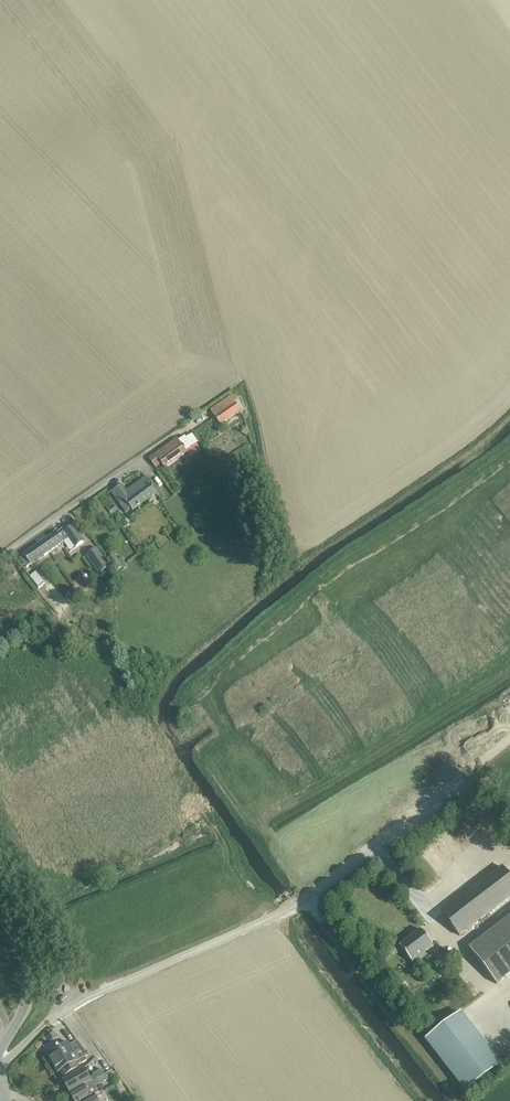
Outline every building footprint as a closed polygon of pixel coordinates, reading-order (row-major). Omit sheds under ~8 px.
[(211,411),(221,425),(241,411),(231,397),(211,411)] [(184,437),(179,441),(177,439),(149,459),(155,468),(161,464),(165,468),(191,449),(194,452),(200,447),(191,434),(185,438),(184,437)] [(133,511),(157,493),(146,478),(130,490),(131,491),(127,494),(121,485),(111,493),(126,512),(131,509),(133,511)] [(76,548),(84,542),(73,527),(59,536),(56,533),(20,558),(24,565),(29,562),(31,564),(69,538),(76,548)] [(84,557),(97,576),(109,567),(96,548),(84,557)] [(107,560),(115,571),(122,567),(114,556),(107,560)] [(36,572),(30,577),(38,588),(45,583),(36,572)] [(428,774),(444,763),(436,752),(421,763),(428,774)] [(376,796),(369,805),(379,813),(386,803),(376,796)] [(460,936),(509,897),(509,879),(501,867),(442,913),(460,936)] [(470,949),(494,980),(497,983),(502,980),(509,973),(509,917),(470,949)] [(421,930),(400,947),(412,963),(414,966),(420,961),(422,963),(428,958),(424,953),(433,946),(421,930)] [(414,966),(424,979),(430,974),(420,961),(414,966)] [(466,1092),(501,1065),(461,1012),(425,1040),(466,1092)] [(46,1037),(49,1043),(57,1039),(54,1033),(46,1037)] [(48,1054),(47,1055),(58,1073),(60,1072),(63,1078),(80,1069),(77,1062),(88,1055),(78,1041),(70,1045),(68,1043),(57,1049),(48,1054)] [(63,1081),(70,1094),(92,1081),(96,1079),(104,1074),(102,1070),(93,1075),(94,1076),(90,1078),(84,1069),(63,1081)] [(108,1080),(104,1074),(96,1079),(100,1085),(108,1080)] [(95,1096),(95,1095),(99,1093),(92,1081),(70,1094),(74,1100),(85,1100),(95,1096)] [(97,1098),(105,1094),(103,1091),(99,1093),(95,1095),(95,1096),(85,1100),(98,1100),(97,1098)]
